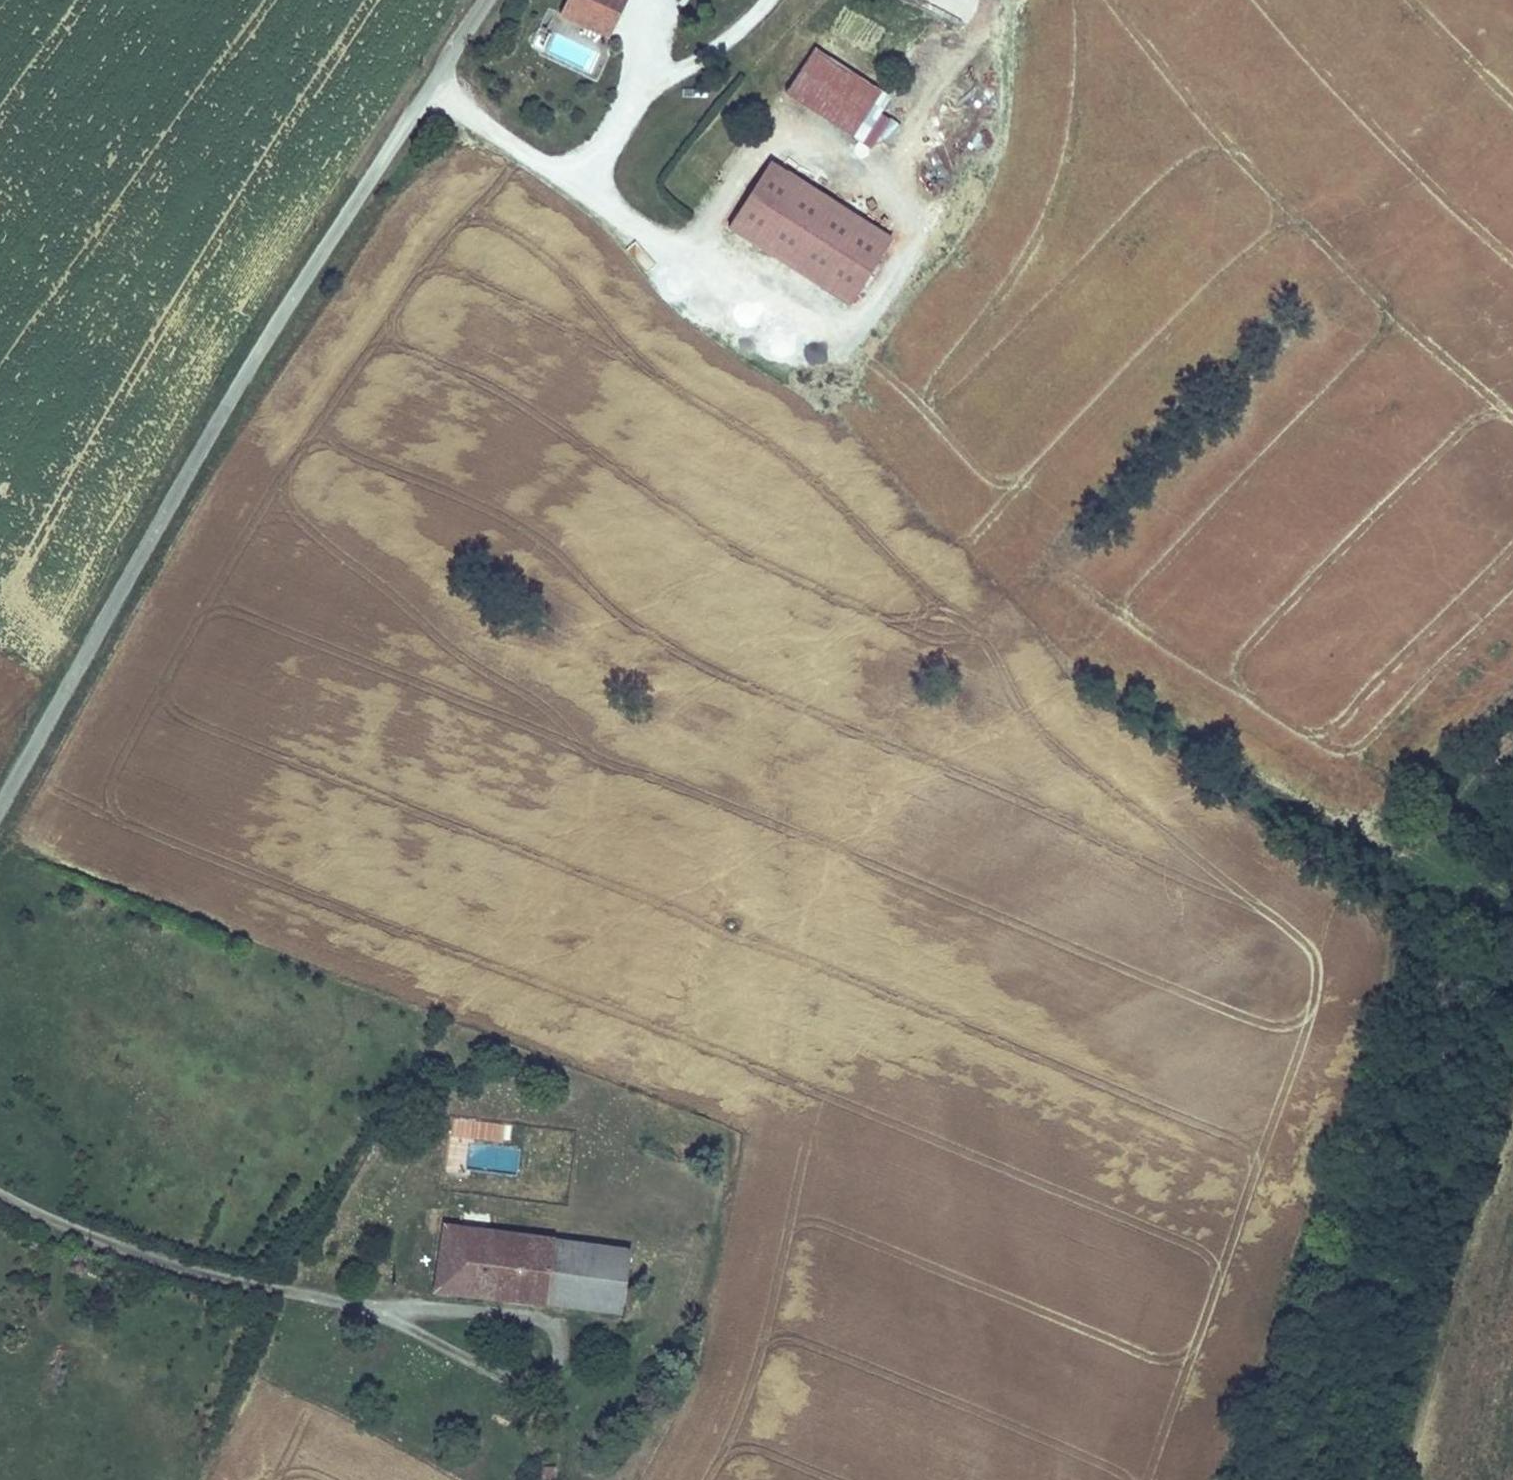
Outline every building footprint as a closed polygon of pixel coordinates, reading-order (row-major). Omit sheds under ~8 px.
[(604,48),(626,0),(564,0),(553,25),(604,48)] [(888,102),(811,53),(781,101),(866,155),(886,123),(878,118),(888,102)] [(767,166),(722,235),(845,314),(890,245),(767,166)] [(513,1305),(543,1308),(552,1224),(533,1220),(531,1243),(489,1237),(491,1215),(492,1209),(447,1201),(445,1211),(466,1215),(458,1298),(488,1302),(489,1291),(514,1294),(513,1305)] [(399,1290),(458,1298),(466,1215),(445,1211),(422,1208),(419,1228),(407,1227),(399,1290)] [(489,1237),(531,1243),(533,1220),(491,1215),(489,1237)] [(543,1308),(616,1316),(627,1234),(552,1224),(543,1308)] [(488,1302),(513,1305),(514,1294),(489,1291),(488,1302)]
